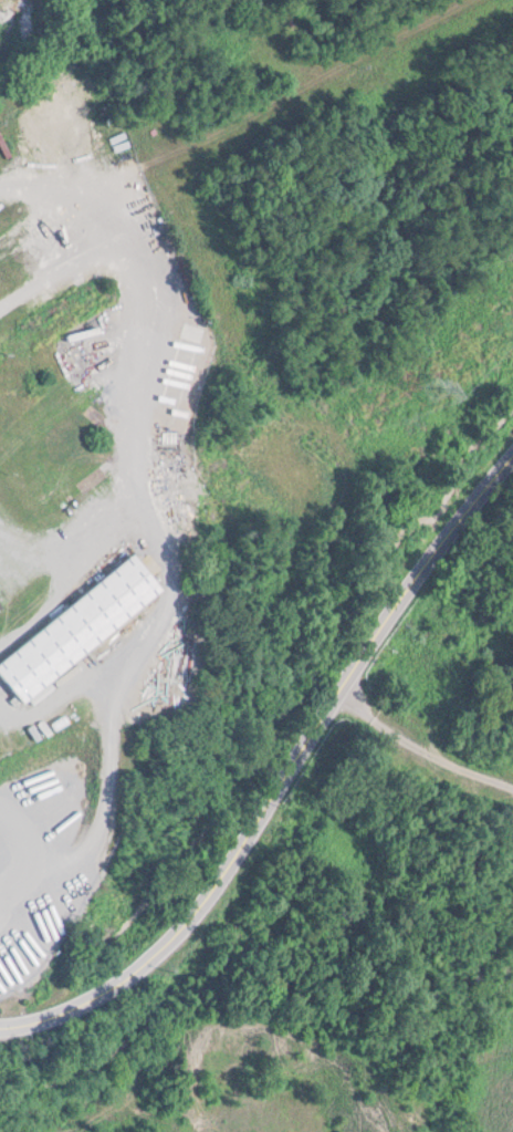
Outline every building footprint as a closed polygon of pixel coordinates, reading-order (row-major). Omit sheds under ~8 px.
[(0,645),(0,674),(14,690),(149,579),(122,544),(0,645)]
